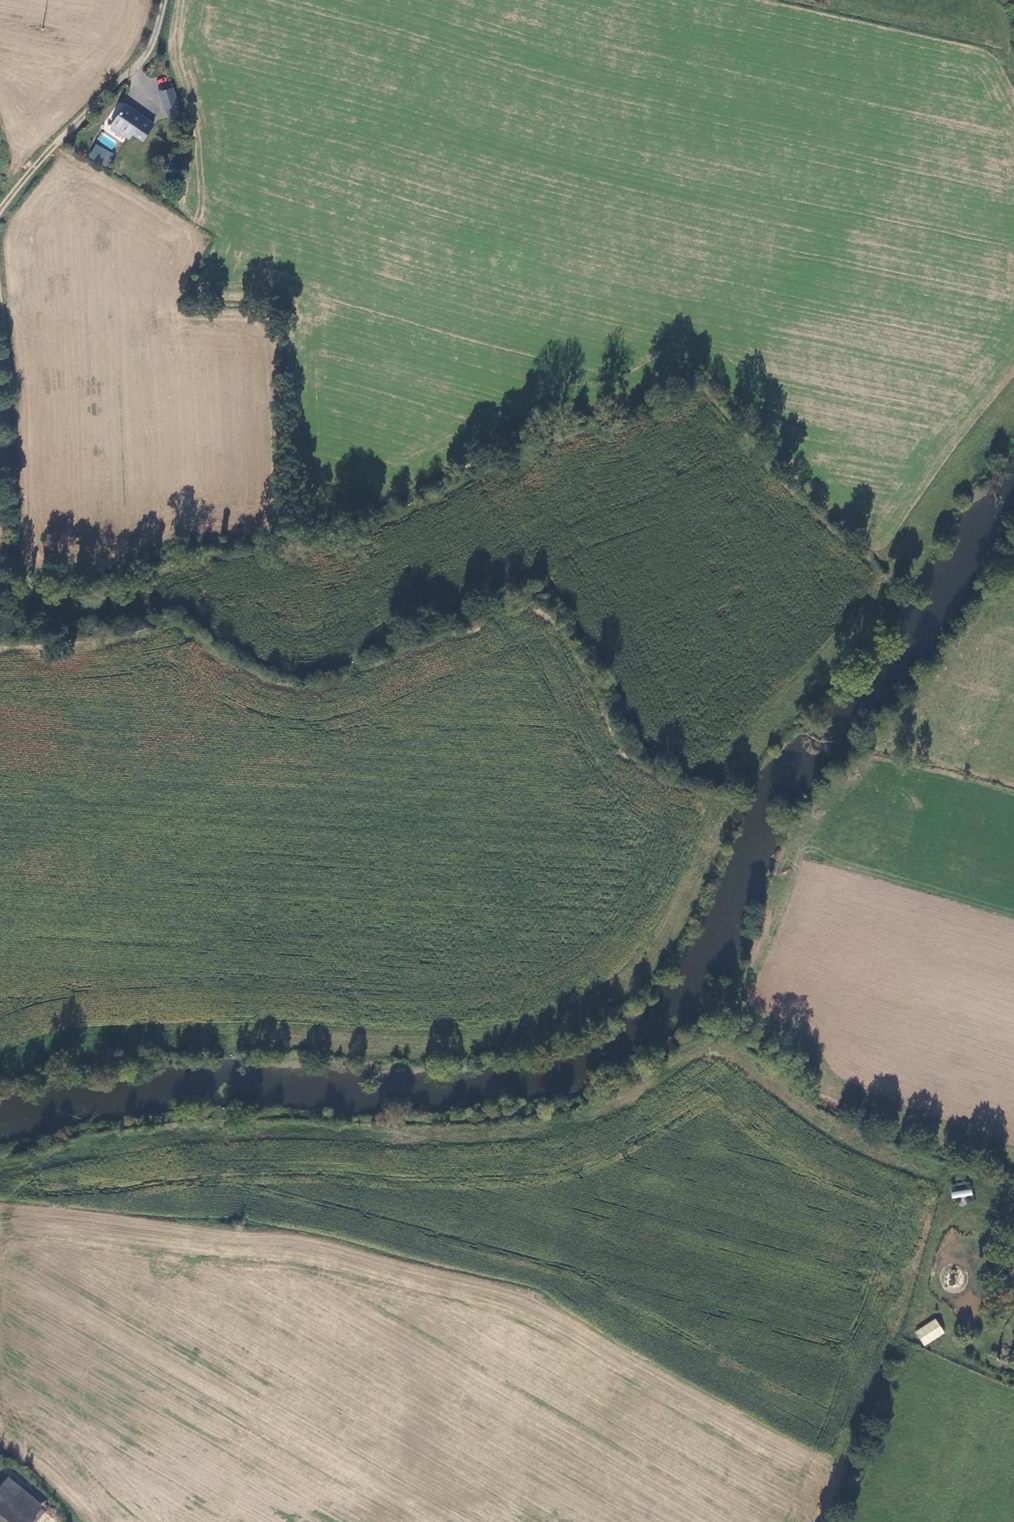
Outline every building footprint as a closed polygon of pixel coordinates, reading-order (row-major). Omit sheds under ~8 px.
[(165,120),(179,119),(176,88),(162,89),(165,120)] [(140,143),(152,127),(123,105),(108,126),(125,139),(129,134),(140,143)] [(106,164),(113,149),(97,141),(90,156),(106,164)] [(953,1191),(971,1188),(970,1182),(951,1185),(953,1191)] [(971,1189),(951,1192),(952,1198),(972,1195),(971,1189)] [(924,1346),(945,1332),(935,1318),(914,1332),(924,1346)] [(6,1477),(0,1485),(0,1521),(33,1521),(45,1508),(6,1477)]
